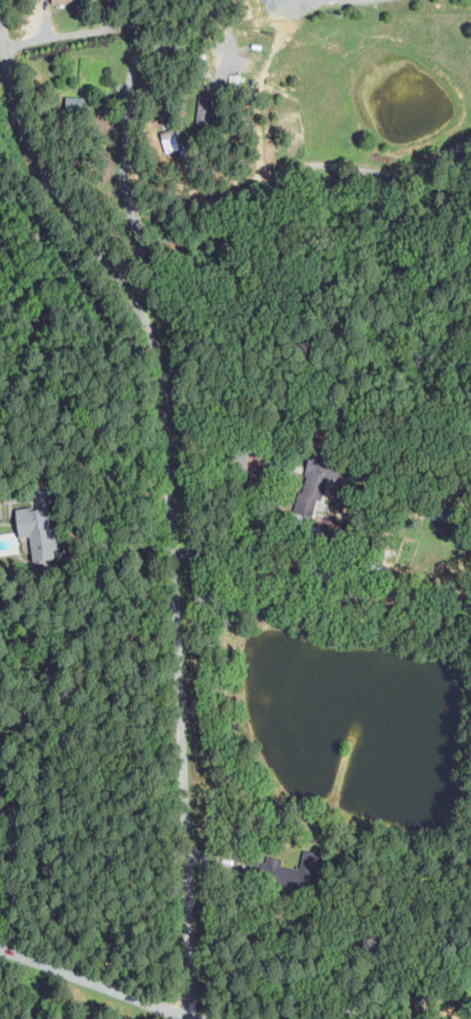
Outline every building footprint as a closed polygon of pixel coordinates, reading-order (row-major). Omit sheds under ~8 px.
[(210,68),(208,75),(198,72),(200,65),(210,68)] [(205,81),(197,78),(198,72),(207,75),(205,81)] [(230,74),(242,75),(241,88),(229,87),(230,74)] [(200,95),(217,97),(212,135),(195,133),(200,95)] [(84,96),(66,96),(65,109),(83,110),(84,96)] [(67,116),(83,110),(87,121),(70,126),(67,116)] [(173,130),(179,149),(167,153),(160,135),(173,130)] [(182,146),(197,148),(195,164),(180,163),(182,146)] [(295,512),(314,517),(329,459),(310,454),(295,512)] [(15,510),(19,537),(29,536),(33,561),(57,557),(49,505),(15,510)] [(317,885),(321,850),(304,848),(301,868),(281,866),(282,858),(267,856),(266,862),(257,861),(255,877),(317,885)]
